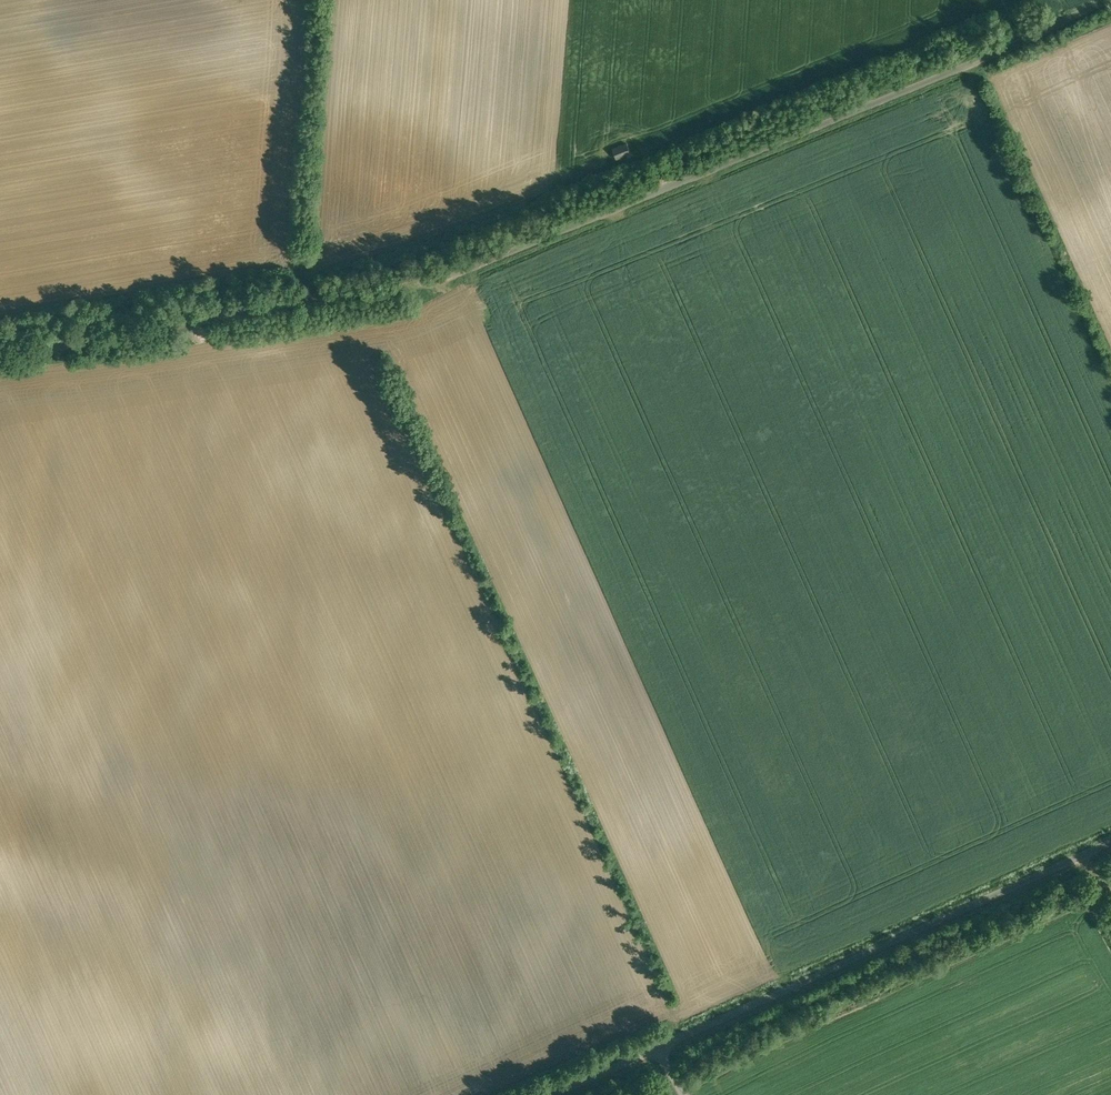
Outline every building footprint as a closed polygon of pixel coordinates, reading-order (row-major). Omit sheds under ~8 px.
[(608,148),(610,153),(626,146),(624,141),(608,148)] [(614,159),(629,153),(627,147),(612,153),(614,159)]
